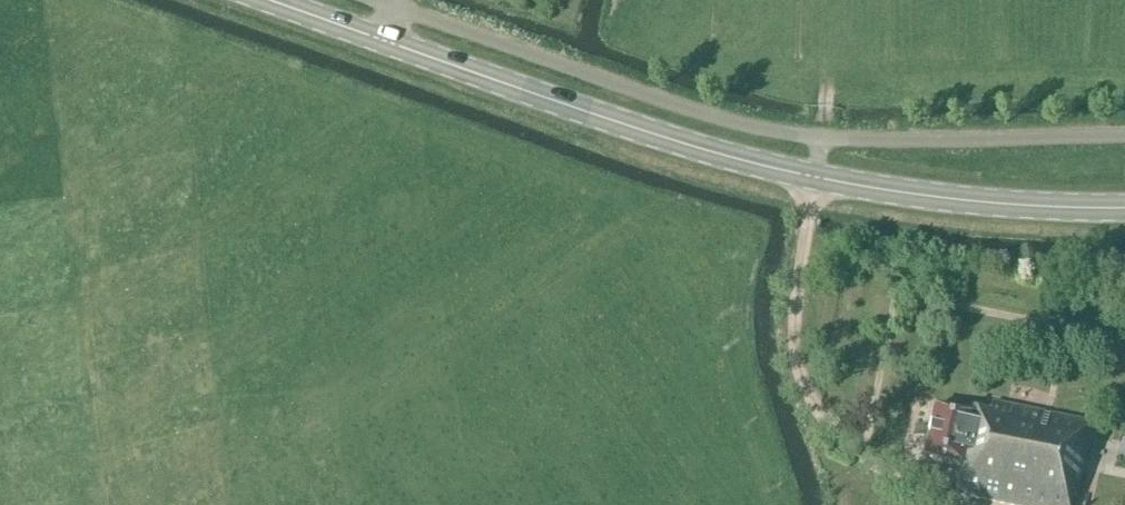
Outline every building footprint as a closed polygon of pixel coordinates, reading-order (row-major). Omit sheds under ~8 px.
[(993,404),(991,413),(975,410),(973,416),(936,407),(925,459),(963,467),(957,496),(1003,504),(1072,504),(1073,498),(1076,499),(1092,424),(993,404)]
